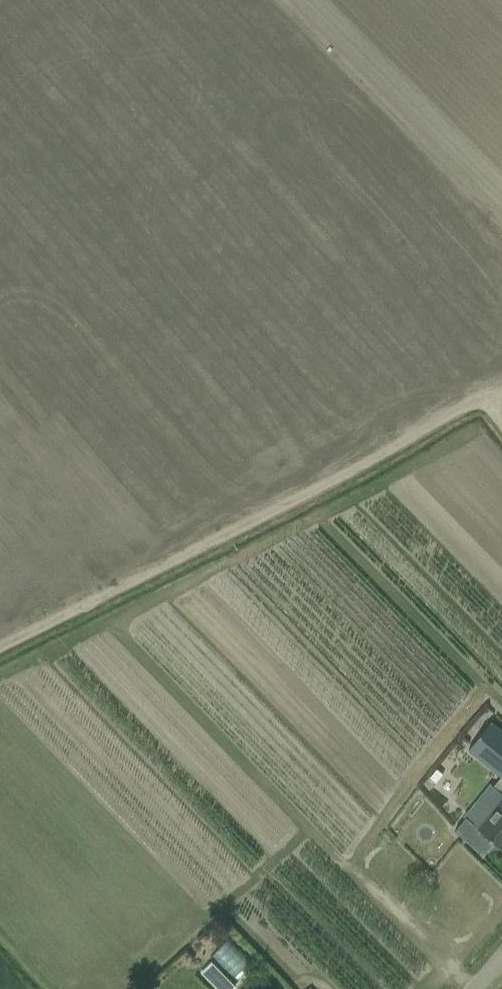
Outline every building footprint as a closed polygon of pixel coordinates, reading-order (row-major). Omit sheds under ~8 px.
[(497,774),(501,778),(501,731),(491,722),(468,750),(497,774)] [(489,838),(501,849),(501,799),(477,829),(489,838)] [(237,944),(219,959),(240,983),(257,968),(237,944)]
